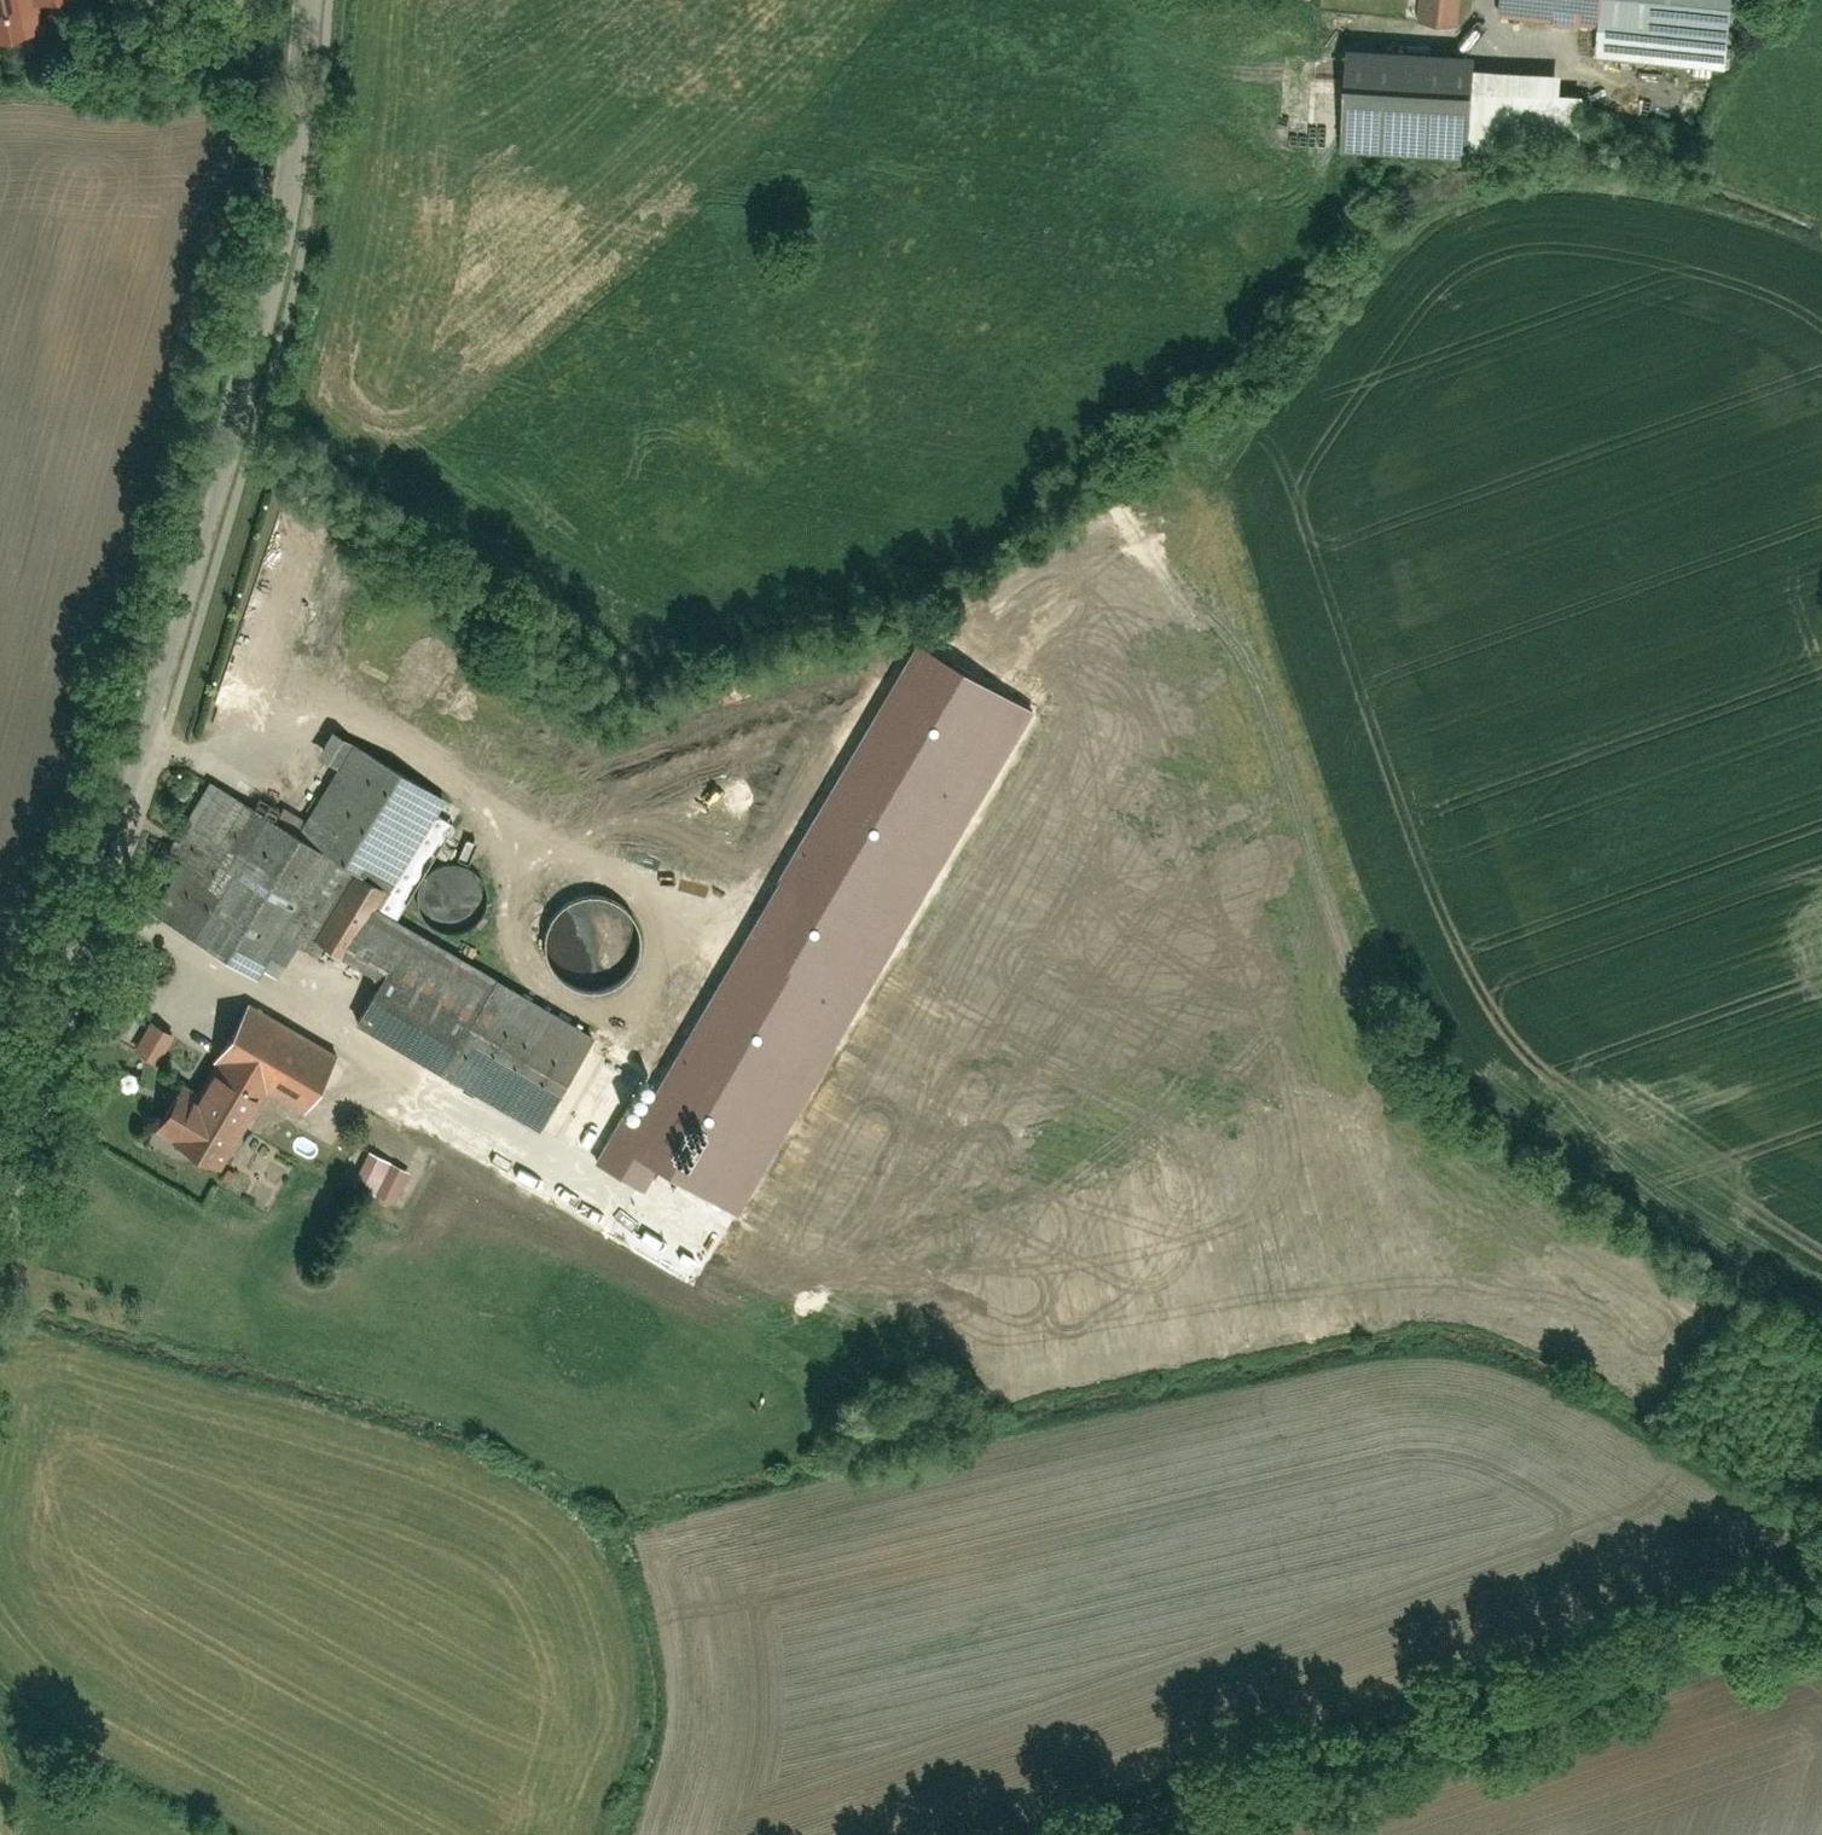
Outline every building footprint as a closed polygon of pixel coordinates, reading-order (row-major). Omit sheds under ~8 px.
[(42,22),(38,0),(0,0),(0,30),(42,22)] [(1417,24),(1460,28),(1463,0),(1419,0),(1417,24)] [(1599,54),(1731,68),(1738,0),(1507,0),(1505,19),(1601,29),(1599,54)] [(1571,67),(1471,66),(1353,65),(1352,150),(1504,155),(1506,137),(1596,142),(1599,95),(1569,93),(1571,67)] [(608,1166),(595,1158),(583,1178),(627,1204),(637,1185),(716,1231),(994,744),(887,686),(608,1166)] [(601,1036),(414,931),(378,910),(446,791),(354,739),(302,830),(214,780),(141,909),(264,979),(293,929),(385,980),(359,1026),(546,1132),(601,1036)] [(404,908),(423,932),(451,939),(477,927),(492,904),(490,879),(477,859),(457,849),(431,851),(411,866),(403,883),(404,908)] [(552,956),(571,980),(599,986),(625,975),(639,952),(638,926),(625,907),(605,897),(579,899),(559,913),(551,931),(552,956)] [(213,1062),(221,1067),(200,1100),(177,1085),(157,1117),(181,1132),(174,1143),(223,1174),(271,1100),(303,1120),(346,1053),(255,996),(213,1062)] [(152,1020),(133,1052),(158,1066),(177,1034),(152,1020)] [(371,1147),(356,1178),(397,1199),(413,1169),(371,1147)]
